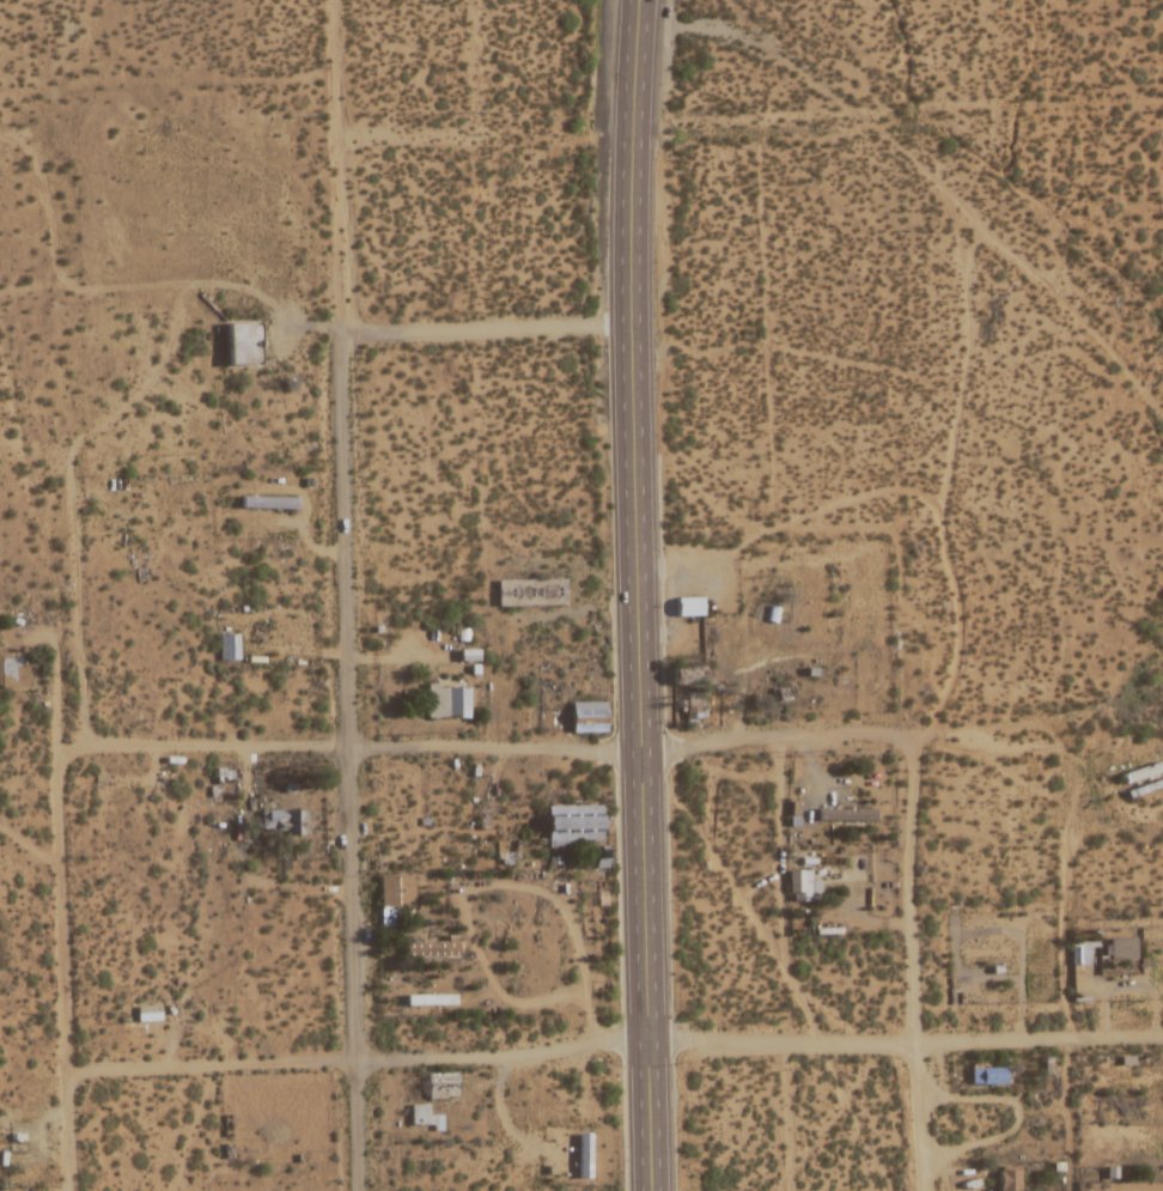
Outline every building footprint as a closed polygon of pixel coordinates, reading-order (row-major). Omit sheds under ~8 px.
[(260,323),(229,323),(229,365),(260,365),(260,323)] [(298,510),(298,498),(241,498),(241,510),(298,510)] [(704,602),(678,602),(678,616),(704,616),(704,602)] [(238,635),(219,635),(219,662),(238,662),(238,635)] [(25,689),(25,653),(0,653),(0,689),(25,689)] [(427,718),(469,719),(469,686),(427,686),(427,718)] [(1125,787),(1162,774),(1162,769),(1160,762),(1121,776),(1125,787)] [(549,846),(604,846),(604,807),(549,807),(549,846)] [(818,822),(876,822),(876,810),(818,810),(818,822)] [(262,811),(262,835),(307,835),(307,811),(262,811)] [(811,871),(789,871),(789,894),(802,894),(802,902),(811,902),(811,871)] [(413,877),(380,877),(380,928),(396,928),(396,906),(413,906),(413,877)] [(1138,939),(1107,939),(1107,960),(1138,960),(1138,939)] [(409,941),(409,959),(459,959),(459,941),(409,941)] [(1073,967),(1091,967),(1091,943),(1073,943),(1073,967)] [(1007,1085),(1007,1069),(972,1069),(972,1085),(1007,1085)] [(458,1100),(458,1075),(428,1075),(428,1100),(458,1100)] [(428,1106),(410,1106),(410,1127),(442,1127),(442,1116),(428,1116),(428,1106)] [(591,1135),(580,1135),(580,1180),(591,1180),(591,1135)] [(1020,1168),(1000,1168),(1000,1190),(1020,1190),(1020,1168)]
